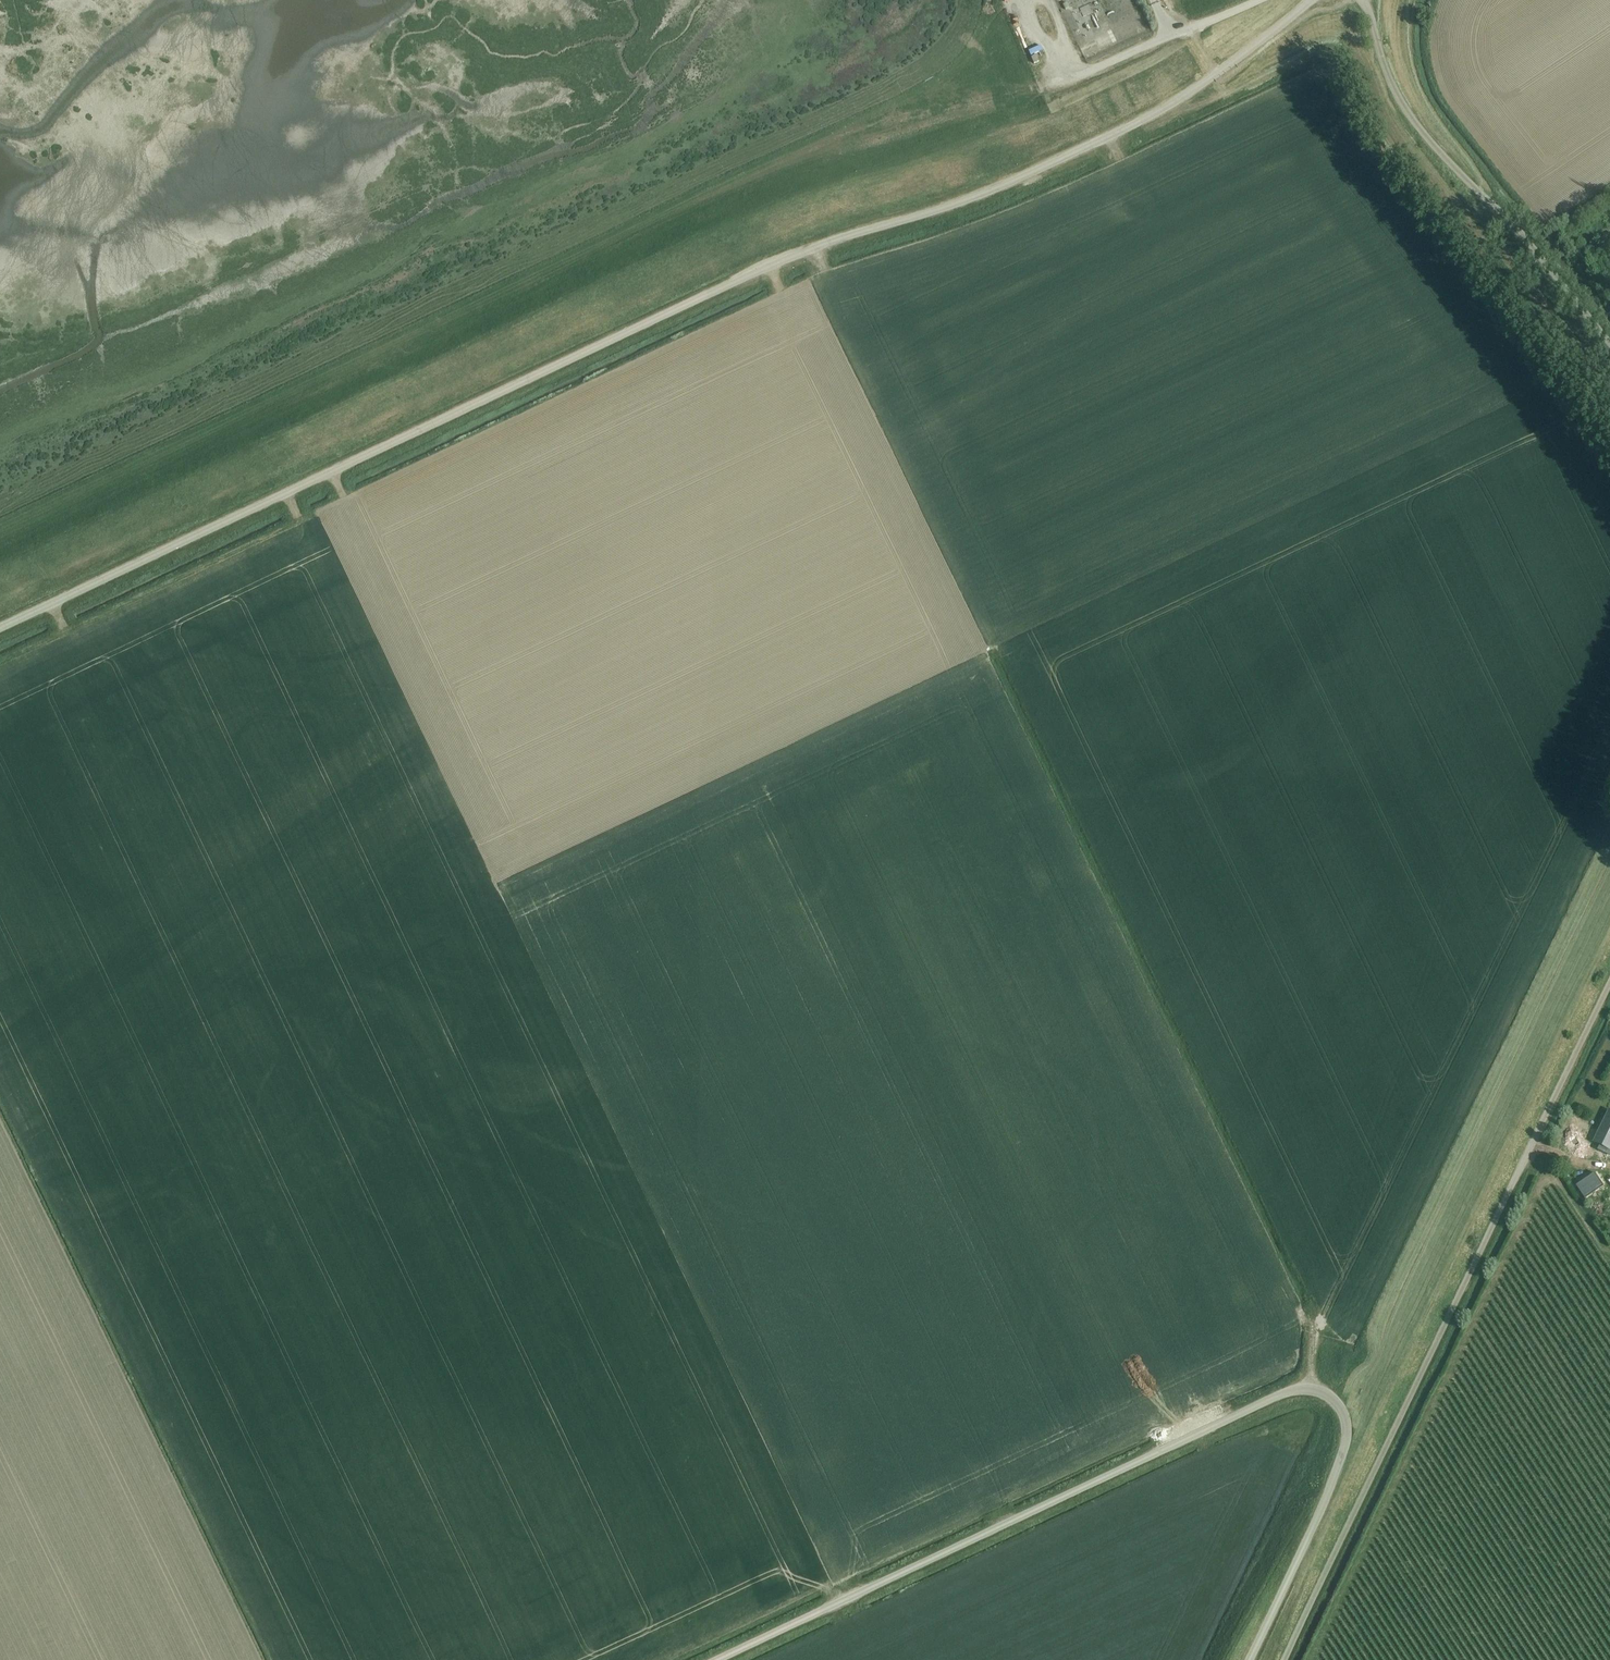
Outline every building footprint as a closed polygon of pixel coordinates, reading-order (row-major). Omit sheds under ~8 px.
[(1609,1111),(1593,1142),(1609,1150),(1609,1112),(1609,1111)] [(1577,1154),(1585,1141),(1573,1132),(1581,1120),(1571,1114),(1554,1139),(1577,1154)] [(1577,1185),(1576,1186),(1580,1192),(1585,1199),(1585,1198),(1584,1198),(1594,1191),(1602,1185),(1603,1186),(1603,1187),(1604,1186),(1601,1183),(1595,1173),(1577,1185)]
